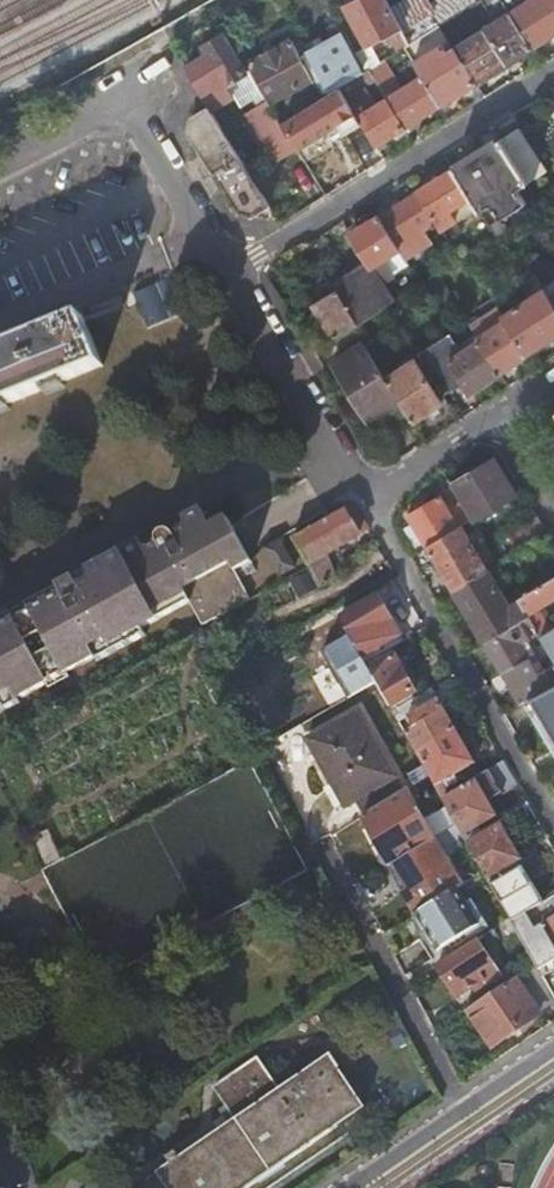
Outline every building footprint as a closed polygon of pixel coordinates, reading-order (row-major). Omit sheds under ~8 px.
[(403,31),(393,11),(387,0),(362,0),(347,8),(366,44),(368,49),(403,31)] [(431,6),(427,0),(409,0),(393,11),(403,31),(406,36),(410,45),(441,26),(460,14),(471,7),(482,0),(436,0),(431,6)] [(484,29),(502,18),(492,2),(491,0),(482,0),(471,7),(484,29)] [(510,13),(502,0),(496,0),(492,2),(502,18),(510,13)] [(532,49),(553,35),(553,0),(532,0),(528,2),(527,0),(502,0),(510,13),(532,49)] [(473,36),(484,29),(471,7),(460,14),(473,36)] [(519,57),(532,49),(510,13),(502,18),(484,29),(507,65),(519,57)] [(492,75),(507,65),(484,29),(473,36),(467,39),(454,47),(477,84),(492,75)] [(449,39),(454,47),(467,39),(462,31),(449,39)] [(400,51),(405,48),(410,45),(406,36),(395,42),(400,51)] [(186,69),(209,106),(211,109),(224,103),(235,96),(228,85),(246,75),(245,75),(245,74),(224,37),(206,47),(209,55),(203,58),(186,69)] [(269,101),(271,104),(314,81),(293,42),(271,53),(249,64),(252,70),(269,101)] [(367,72),(369,70),(377,66),(368,49),(366,44),(355,51),(356,52),(367,72)] [(459,95),(477,84),(454,47),(447,52),(442,45),(413,62),(422,76),(441,107),(459,95)] [(329,68),(341,88),(367,72),(356,52),(352,55),(350,52),(335,61),(337,64),(329,68)] [(258,108),(269,101),(252,70),(245,74),(245,75),(246,75),(228,85),(235,96),(237,102),(250,94),(258,108)] [(423,118),(441,107),(422,76),(402,88),(399,84),(392,88),(391,86),(382,91),(387,98),(405,129),(423,118)] [(354,130),(363,124),(358,116),(347,99),(341,88),(282,124),(288,133),(297,150),(338,125),(345,135),(354,130)] [(347,99),(358,116),(370,109),(359,92),(347,99)] [(391,138),(405,129),(387,98),(370,109),(358,116),(363,124),(376,147),(391,138)] [(279,161),(297,150),(288,133),(282,124),(271,104),(269,101),(258,108),(245,115),(263,145),(268,143),(279,161)] [(214,174),(240,157),(211,109),(209,106),(200,112),(193,116),(189,133),(214,174)] [(520,130),(501,141),(529,184),(546,173),(520,130)] [(471,197),(481,213),(491,206),(501,220),(527,203),(520,190),(529,184),(501,141),(478,155),(454,170),(471,197)] [(262,212),(270,207),(240,157),(214,174),(239,215),(252,218),(262,212)] [(450,211),(471,197),(454,170),(435,181),(416,192),(415,193),(436,224),(437,223),(441,230),(457,221),(450,211)] [(424,232),(436,224),(415,193),(397,205),(378,217),(400,250),(406,260),(431,245),(424,232)] [(335,292),(357,325),(387,306),(392,303),(371,268),(400,250),(378,217),(357,230),(350,235),(368,263),(358,269),(332,287),(335,292)] [(490,227),(497,238),(509,230),(510,230),(506,224),(498,222),(490,227)] [(479,275),(500,307),(509,300),(489,269),(479,275)] [(531,355),(551,342),(553,340),(553,302),(547,291),(538,277),(526,285),(533,296),(505,314),(531,355)] [(333,339),(354,327),(357,325),(335,292),(312,306),(323,324),(333,339)] [(517,364),(531,355),(505,314),(500,308),(484,319),(488,326),(477,334),(481,340),(503,374),(517,364)] [(9,407),(45,393),(64,385),(103,369),(83,320),(0,353),(0,411),(9,407)] [(483,387),(503,374),(481,340),(431,376),(446,399),(466,386),(468,389),(474,385),(479,382),(483,387)] [(387,408),(399,401),(387,381),(364,344),(332,364),(370,425),(390,413),(387,408)] [(402,406),(413,424),(428,414),(443,404),(415,363),(387,381),(399,401),(402,406)] [(67,391),(64,385),(45,393),(47,399),(67,391)] [(395,409),(402,406),(399,401),(387,408),(390,413),(395,409)] [(9,407),(0,411),(0,418),(12,413),(9,407)] [(506,477),(495,459),(452,485),(466,508),(473,520),(517,495),(506,477)] [(473,520),(466,508),(451,517),(439,497),(425,504),(409,514),(428,547),(462,526),(473,520)] [(369,529),(355,504),(294,537),(310,566),(321,585),(337,576),(331,566),(325,554),(369,529)] [(202,625),(251,598),(241,580),(257,571),(228,518),(225,519),(211,527),(206,517),(202,510),(183,520),(185,529),(175,534),(173,533),(171,532),(169,531),(168,530),(166,530),(164,531),(162,531),(161,532),(159,533),(158,534),(157,536),(157,538),(157,539),(157,541),(157,542),(157,544),(148,549),(140,543),(111,559),(87,572),(90,581),(81,586),(79,584),(76,582),(75,582),(73,581),(71,581),(69,581),(68,582),(66,582),(65,583),(64,584),(63,586),(62,587),(62,588),(61,590),(61,593),(62,596),(51,602),(32,612),(0,630),(0,715),(21,704),(18,700),(47,684),(68,673),(96,658),(98,662),(147,635),(143,628),(190,603),(202,625)] [(222,515),(206,517),(211,527),(225,519),(222,515)] [(548,532),(538,516),(488,545),(489,546),(497,561),(548,532)] [(183,520),(162,531),(164,531),(166,530),(168,530),(169,531),(171,532),(173,533),(175,534),(185,529),(183,520)] [(478,552),(462,526),(428,547),(433,556),(447,579),(453,590),(454,589),(488,570),(499,564),(497,561),(489,546),(478,552)] [(161,532),(140,543),(148,549),(157,544),(157,542),(157,541),(157,539),(157,538),(157,536),(158,534),(159,533),(161,532)] [(263,547),(279,575),(294,566),(279,539),(263,547)] [(469,614),(486,642),(530,616),(526,609),(517,594),(508,580),(499,564),(488,570),(454,589),(469,614)] [(202,625),(195,629),(220,673),(334,609),(321,585),(310,566),(251,598),(202,625)] [(87,572),(71,581),(73,581),(75,582),(76,582),(79,584),(81,586),(90,581),(87,572)] [(530,616),(539,632),(542,636),(551,630),(539,609),(553,600),(553,578),(522,597),(529,607),(526,609),(530,616)] [(0,620),(0,630),(32,612),(51,602),(62,596),(61,593),(61,590),(62,588),(62,587),(63,586),(0,620)] [(341,620),(364,663),(371,660),(368,655),(400,636),(389,616),(379,599),(341,620)] [(484,643),(501,673),(548,647),(545,641),(533,648),(529,642),(528,639),(539,632),(530,616),(486,642),(484,643)] [(553,657),(553,628),(551,630),(542,636),(545,641),(548,647),(553,657)] [(542,636),(539,632),(528,639),(529,642),(542,636)] [(545,641),(542,636),(529,642),(533,648),(545,641)] [(520,704),(532,697),(553,685),(553,657),(548,647),(501,673),(510,687),(520,704)] [(375,683),(389,706),(413,692),(392,656),(381,662),(374,666),(371,660),(364,663),(370,673),(375,683)] [(70,677),(68,673),(47,684),(49,689),(70,677)] [(345,699),(375,683),(370,673),(341,690),(345,699)] [(461,687),(454,676),(392,712),(404,733),(412,728),(407,718),(439,700),(461,687)] [(553,735),(553,685),(532,697),(549,726),(553,735)] [(415,753),(456,730),(446,713),(439,700),(407,718),(412,728),(404,733),(415,753)] [(371,760),(383,753),(359,710),(307,739),(345,808),(365,797),(385,786),(371,760)] [(486,745),(472,721),(456,730),(415,753),(429,777),(438,793),(448,787),(445,781),(475,763),(473,759),(471,755),(486,745)] [(397,779),(383,753),(371,760),(385,786),(397,779)] [(504,762),(473,780),(475,784),(486,803),(517,785),(504,762)] [(443,801),(456,824),(465,840),(477,833),(473,827),(493,816),(490,810),(486,803),(475,784),(443,801)] [(376,842),(389,867),(433,839),(407,790),(363,817),(376,842)] [(404,895),(416,915),(459,887),(467,881),(483,871),(465,840),(456,824),(433,839),(389,867),(397,881),(404,895)] [(465,840),(483,871),(489,882),(501,903),(510,920),(511,921),(543,903),(519,860),(500,828),(480,839),(477,833),(465,840)] [(416,915),(405,922),(411,932),(417,941),(419,940),(436,968),(438,967),(457,954),(454,949),(483,930),(489,926),(473,899),(468,903),(459,887),(416,915)] [(542,975),(551,969),(553,967),(553,920),(540,928),(537,923),(553,912),(553,897),(543,903),(511,921),(528,951),(537,966),(542,975)] [(511,921),(510,920),(499,927),(517,958),(528,951),(511,921)] [(484,949),(479,940),(457,954),(438,967),(447,983),(457,997),(483,980),(487,985),(502,976),(494,964),(484,949)] [(484,949),(494,964),(499,960),(490,945),(484,949)] [(553,1003),(553,997),(542,975),(537,966),(534,967),(516,979),(469,1012),(491,1045),(524,1023),(553,1003)] [(365,1107),(330,1056),(281,1089),(260,1058),(217,1088),(237,1119),(161,1172),(162,1174),(142,1187),(247,1187),(365,1107)]
